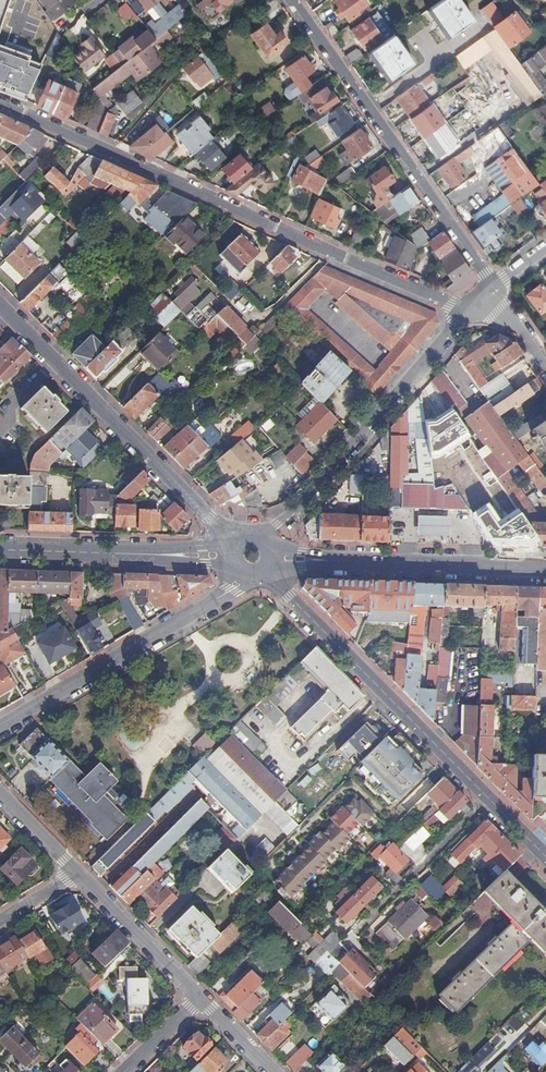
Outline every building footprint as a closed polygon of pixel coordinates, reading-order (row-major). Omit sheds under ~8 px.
[(75,3),(73,0),(52,0),(53,1),(46,7),(48,10),(55,19),(75,3)] [(148,9),(159,0),(140,0),(148,9)] [(203,1),(198,5),(211,21),(222,13),(220,10),(233,0),(204,0),(203,1)] [(352,24),(371,10),(364,0),(338,0),(335,2),(340,8),(336,11),(340,17),(344,14),(349,21),(350,21),(352,24)] [(460,0),(442,0),(430,8),(450,37),(474,19),(460,0)] [(481,10),(494,27),(504,20),(491,2),(481,10)] [(123,6),(128,14),(132,10),(126,3),(123,6)] [(183,16),(187,13),(180,4),(148,31),(155,40),(156,39),(166,31),(178,21),(183,16)] [(135,22),(139,19),(132,10),(128,14),(135,22)] [(365,49),(368,53),(370,51),(394,34),(378,12),(370,19),(369,18),(351,30),(364,49),(365,49)] [(495,29),(509,48),(513,45),(514,43),(530,31),(515,12),(504,20),(494,27),(495,29)] [(202,38),(183,16),(178,21),(183,26),(187,31),(196,42),(202,38)] [(275,36),(266,25),(253,35),(268,56),(287,42),(280,33),(275,36)] [(183,26),(179,29),(184,35),(187,31),(183,26)] [(510,72),(520,64),(509,48),(495,29),(456,56),(465,69),(493,49),(510,72)] [(155,40),(148,31),(136,40),(133,37),(119,48),(119,49),(113,54),(114,54),(122,66),(149,45),(155,40)] [(171,36),(166,31),(156,39),(160,45),(171,36)] [(64,43),(61,37),(58,33),(47,55),(56,59),(64,43)] [(394,34),(370,51),(390,79),(413,62),(394,34)] [(86,49),(74,59),(85,71),(105,55),(93,40),(84,47),(86,49)] [(312,46),(308,40),(296,49),(300,55),(312,46)] [(99,133),(108,137),(117,112),(113,109),(111,110),(109,106),(111,106),(108,101),(106,102),(103,96),(131,74),(137,81),(161,62),(149,45),(122,66),(115,72),(93,90),(103,104),(107,113),(99,133)] [(543,95),(545,92),(545,83),(536,69),(545,61),(545,46),(521,65),(543,95)] [(345,56),(351,64),(364,55),(359,49),(357,49),(345,56)] [(115,72),(122,66),(114,54),(106,60),(115,72)] [(204,56),(202,54),(201,55),(184,68),(194,82),(196,81),(201,87),(212,77),(215,80),(223,74),(212,60),(205,66),(200,60),(204,56)] [(299,94),(314,84),(308,75),(314,70),(304,57),(287,69),(301,90),(297,92),(298,95),(299,94)] [(506,76),(528,105),(543,95),(521,65),(511,73),(506,76)] [(436,76),(433,72),(422,81),(425,86),(434,80),(433,79),(436,76)] [(53,113),(64,88),(49,80),(38,106),(53,113)] [(330,94),(321,80),(314,84),(299,94),(305,102),(305,107),(315,123),(317,122),(341,106),(342,105),(333,92),(330,94)] [(411,117),(412,118),(431,105),(430,104),(417,84),(397,98),(411,117)] [(53,113),(66,118),(78,94),(77,93),(78,90),(75,88),(74,92),(64,88),(53,113)] [(132,92),(117,104),(126,115),(141,103),(132,92)] [(132,122),(155,97),(152,93),(141,103),(126,115),(132,122)] [(197,107),(209,98),(205,93),(193,103),(197,107)] [(268,101),(257,109),(263,117),(274,109),(268,101)] [(92,130),(99,133),(107,113),(103,104),(99,110),(92,130)] [(412,118),(425,137),(447,122),(446,120),(443,121),(431,105),(412,118)] [(354,126),(341,106),(317,122),(320,127),(328,122),(337,137),(354,126)] [(2,116),(0,118),(0,138),(17,146),(33,130),(2,116)] [(197,152),(213,138),(208,132),(211,129),(200,116),(191,124),(192,126),(186,131),(185,129),(177,134),(180,141),(182,143),(180,145),(190,157),(197,152)] [(142,152),(166,133),(169,130),(159,118),(144,131),(146,134),(131,147),(142,152)] [(447,122),(425,137),(439,157),(459,143),(447,127),(449,125),(447,122)] [(505,122),(497,127),(507,140),(514,135),(505,122)] [(497,127),(439,169),(452,188),(467,177),(458,164),(474,153),(480,162),(494,151),(499,159),(513,149),(507,140),(497,127)] [(372,146),(360,129),(342,142),(355,159),(372,146)] [(43,135),(33,130),(17,146),(28,155),(33,150),(32,149),(34,147),(43,135)] [(142,152),(154,158),(173,141),(166,133),(142,152)] [(223,138),(219,133),(213,138),(197,152),(211,169),(225,157),(213,143),(215,141),(217,143),(223,138)] [(46,136),(43,135),(34,147),(37,149),(46,136)] [(64,144),(59,142),(49,153),(52,157),(64,144)] [(523,196),(533,189),(539,185),(534,178),(513,149),(499,159),(498,160),(515,184),(523,196)] [(310,165),(321,157),(316,151),(306,159),(310,165)] [(503,192),(515,184),(498,160),(499,159),(494,151),(480,162),(503,192)] [(234,183),(251,169),(240,155),(223,169),(234,183)] [(103,162),(91,156),(78,169),(81,172),(76,177),(81,182),(101,163),(103,162)] [(326,161),(322,156),(321,157),(310,165),(315,170),(326,161)] [(37,158),(19,177),(25,183),(38,171),(44,165),(37,158)] [(124,171),(103,162),(101,163),(95,177),(131,194),(144,180),(124,171)] [(225,190),(237,195),(251,183),(265,192),(275,182),(259,163),(251,169),(234,183),(225,190)] [(337,186),(355,174),(351,167),(330,181),(337,186)] [(378,208),(393,198),(386,187),(394,181),(384,167),(378,172),(377,171),(373,173),(374,175),(367,179),(377,193),(375,204),(378,208)] [(53,168),(45,177),(66,198),(73,190),(69,186),(70,184),(53,168)] [(319,175),(306,168),(303,173),(298,170),(293,180),(318,194),(323,185),(316,181),(319,175)] [(545,194),(545,181),(543,183),(538,175),(534,178),(539,185),(545,194)] [(158,187),(144,180),(131,194),(120,204),(120,209),(123,211),(127,211),(135,203),(138,206),(158,187)] [(520,198),(523,196),(515,184),(503,192),(505,195),(511,205),(520,198)] [(545,215),(545,194),(539,185),(533,189),(538,196),(537,197),(541,204),(537,207),(536,209),(540,216),(542,215),(544,213),(545,215)] [(411,189),(409,186),(393,198),(378,208),(371,213),(383,222),(399,210),(401,213),(409,208),(410,208),(412,206),(416,202),(417,204),(420,202),(415,195),(411,189)] [(0,208),(0,214),(6,220),(16,209),(26,219),(41,204),(28,191),(22,198),(16,192),(0,208)] [(172,193),(168,191),(151,209),(153,211),(156,209),(176,226),(185,217),(197,205),(172,193)] [(480,228),(488,222),(502,211),(511,205),(505,195),(473,218),(480,228)] [(339,208),(319,198),(311,217),(334,228),(339,217),(336,216),(339,208)] [(515,209),(522,219),(530,212),(520,198),(511,205),(515,209)] [(506,216),(515,209),(511,205),(502,211),(506,216)] [(156,209),(153,211),(145,220),(165,237),(176,226),(156,209)] [(386,224),(401,213),(399,210),(383,222),(386,224)] [(176,226),(165,237),(174,245),(179,241),(190,251),(205,237),(185,217),(176,226)] [(471,234),(482,249),(489,245),(493,250),(502,243),(488,222),(480,228),(471,234)] [(112,236),(100,224),(92,233),(96,236),(104,244),(112,236)] [(428,242),(430,240),(422,228),(406,239),(414,245),(418,249),(428,242)] [(363,233),(355,230),(349,246),(357,250),(363,233)] [(455,248),(442,231),(430,240),(428,242),(440,259),(455,248)] [(520,251),(536,239),(531,231),(514,244),(520,251)] [(414,245),(406,239),(397,232),(386,258),(405,267),(414,245)] [(85,240),(77,233),(66,244),(74,251),(74,250),(85,240)] [(92,233),(85,240),(74,250),(78,255),(96,236),(92,233)] [(261,254),(241,234),(226,250),(245,269),(261,254)] [(20,245),(5,260),(24,280),(39,264),(20,245)] [(298,251),(288,246),(270,264),(276,270),(273,272),(276,274),(278,272),(280,273),(294,259),(292,257),(298,251)] [(472,272),(458,253),(442,265),(453,279),(443,287),(451,290),(460,289),(470,281),(472,272)] [(220,292),(192,264),(189,267),(219,297),(222,294),(220,292)] [(60,265),(27,297),(21,304),(28,312),(51,289),(53,291),(70,275),(60,265)] [(366,285),(324,267),(281,310),(324,349),(349,372),(376,396),(393,377),(381,367),(376,373),(308,312),(311,305),(311,304),(325,290),(339,301),(336,304),(392,353),(387,358),(399,369),(413,354),(439,323),(437,315),(366,285)] [(198,284),(191,278),(174,295),(180,301),(198,284)] [(231,280),(220,292),(222,294),(231,302),(242,292),(231,280)] [(541,285),(527,295),(541,313),(545,309),(545,292),(541,285)] [(158,298),(155,301),(146,309),(165,328),(181,312),(162,293),(158,298)] [(76,308),(84,317),(96,305),(88,296),(76,308)] [(84,317),(79,322),(84,328),(102,310),(97,304),(96,305),(84,317)] [(255,336),(259,332),(254,327),(246,335),(242,332),(246,327),(227,309),(227,308),(226,307),(225,307),(223,305),(217,311),(220,313),(217,316),(236,335),(241,340),(246,345),(255,336)] [(196,308),(187,318),(201,332),(203,331),(210,323),(196,308)] [(217,316),(210,323),(203,331),(210,338),(218,331),(229,342),(236,335),(217,316)] [(68,321),(52,336),(58,342),(74,327),(68,321)] [(178,355),(158,335),(140,352),(160,372),(178,355)] [(92,336),(72,356),(85,370),(106,349),(92,336)] [(262,343),(255,336),(246,345),(243,348),(249,355),(262,343)] [(501,368),(522,354),(515,343),(498,336),(468,357),(461,348),(454,356),(488,401),(493,408),(515,393),(502,374),(488,384),(475,367),(483,361),(482,359),(491,353),(501,368)] [(106,349),(85,370),(95,380),(103,372),(104,374),(118,361),(116,359),(123,353),(122,351),(123,350),(121,348),(120,349),(118,348),(123,343),(118,338),(106,349)] [(12,339),(6,345),(4,344),(2,346),(3,347),(0,350),(0,367),(19,347),(12,339)] [(246,345),(241,340),(227,354),(232,359),(243,348),(246,345)] [(29,358),(19,347),(0,367),(0,387),(29,358)] [(349,372),(324,349),(298,379),(305,387),(321,403),(349,372)] [(393,377),(399,369),(387,358),(380,366),(381,367),(393,377)] [(286,367),(280,361),(272,368),(278,374),(286,367)] [(452,411),(454,413),(468,403),(443,369),(432,381),(452,411)] [(133,373),(110,395),(124,409),(146,386),(133,373)] [(169,385),(158,374),(146,386),(124,409),(134,419),(157,396),(157,395),(161,391),(162,392),(169,385)] [(534,385),(532,381),(515,393),(493,408),(499,416),(516,404),(517,405),(534,394),(529,388),(534,385)] [(52,399),(41,388),(21,409),(45,434),(66,414),(57,404),(58,402),(53,397),(52,399)] [(418,484),(434,485),(434,484),(430,459),(425,423),(421,394),(406,411),(391,428),(391,443),(390,456),(390,476),(390,487),(401,487),(401,484),(401,474),(408,474),(407,473),(407,463),(408,461),(407,461),(407,451),(408,450),(407,449),(407,439),(408,438),(408,423),(417,422),(417,473),(418,484)] [(529,456),(518,441),(499,416),(493,408),(488,401),(467,418),(487,446),(479,452),(498,479),(507,472),(519,463),(529,456)] [(338,420),(321,403),(298,426),(314,443),(338,420)] [(88,417),(81,410),(35,455),(31,466),(30,471),(46,472),(50,472),(51,466),(68,449),(86,432),(87,430),(94,423),(88,417)] [(160,420),(147,433),(152,438),(166,425),(175,415),(171,411),(161,420),(160,420)] [(434,422),(425,423),(430,459),(439,458),(469,438),(454,413),(452,411),(434,422)] [(265,432),(273,425),(268,418),(260,425),(265,432)] [(543,424),(531,432),(545,454),(545,422),(543,424)] [(242,440),(254,430),(248,424),(233,438),(237,444),(242,440)] [(166,425),(152,438),(158,443),(171,430),(166,425)] [(222,438),(210,425),(210,426),(205,430),(197,437),(207,447),(206,448),(209,450),(222,438)] [(174,459),(197,437),(188,428),(164,449),(174,459)] [(96,440),(87,430),(86,432),(96,441),(96,440)] [(96,441),(86,432),(68,449),(79,461),(77,463),(83,470),(102,451),(94,443),(96,441)] [(184,469),(206,448),(207,447),(197,437),(174,459),(184,469)] [(104,448),(96,440),(96,441),(94,443),(102,451),(104,448)] [(253,454),(242,440),(237,444),(217,461),(229,475),(232,472),(237,478),(264,461),(256,452),(253,454)] [(304,479),(314,468),(304,457),(310,452),(303,444),(286,458),(288,460),(295,468),(304,479)] [(286,458),(280,451),(268,459),(275,469),(288,460),(286,458)] [(526,472),(535,465),(529,456),(519,463),(526,472)] [(142,472),(134,464),(119,479),(127,487),(142,472)] [(535,465),(526,472),(525,473),(545,500),(545,479),(535,465)] [(30,471),(30,478),(29,510),(28,531),(51,532),(71,532),(72,515),(40,514),(41,502),(45,502),(46,472),(30,471)] [(142,472),(127,487),(117,497),(126,500),(129,497),(131,498),(150,480),(142,472)] [(498,479),(504,488),(514,481),(507,472),(498,479)] [(362,491),(390,491),(390,487),(390,476),(363,475),(363,481),(362,491)] [(8,506),(8,509),(29,510),(30,478),(14,478),(14,476),(6,476),(6,478),(0,477),(0,506),(8,506)] [(435,489),(452,483),(449,479),(434,484),(434,485),(435,489)] [(362,495),(362,491),(363,481),(351,480),(351,494),(362,495)] [(543,525),(543,521),(514,481),(504,488),(517,507),(531,530),(544,548),(545,548),(545,525),(543,525)] [(221,506),(229,501),(238,496),(240,500),(254,491),(252,488),(249,491),(246,487),(241,490),(239,487),(235,490),(230,483),(210,496),(216,502),(221,506)] [(438,510),(471,511),(452,483),(435,489),(438,510)] [(389,508),(438,510),(435,489),(434,485),(418,484),(401,484),(401,487),(390,487),(390,491),(389,508)] [(240,508),(264,509),(257,490),(254,491),(240,500),(238,496),(229,501),(240,508)] [(115,514),(115,506),(116,498),(108,498),(108,492),(81,491),(81,514),(93,515),(93,513),(115,514)] [(154,495),(142,507),(149,511),(155,504),(159,501),(154,495)] [(374,542),(388,542),(389,535),(389,518),(366,517),(367,503),(362,502),(361,518),(361,541),(374,542)] [(175,531),(188,519),(174,504),(161,516),(175,531)] [(115,514),(115,527),(135,527),(134,506),(115,506),(115,514)] [(512,542),(531,530),(517,507),(510,512),(507,508),(502,512),(505,515),(499,519),(497,515),(492,518),(493,519),(488,522),(486,519),(478,522),(482,528),(490,526),(497,521),(512,542)] [(158,511),(149,511),(140,511),(139,533),(146,533),(146,530),(158,530),(158,511)] [(342,541),(361,541),(361,518),(315,516),(306,526),(310,540),(342,541)] [(505,546),(514,547),(512,542),(497,521),(490,526),(498,546),(505,546)] [(0,570),(0,636),(8,631),(9,570),(0,570)] [(21,571),(9,570),(8,631),(12,629),(14,628),(15,613),(21,613),(21,603),(16,603),(16,592),(38,593),(38,571),(21,571)] [(50,572),(38,571),(38,593),(69,594),(70,572),(50,572)] [(83,573),(70,572),(69,594),(70,595),(70,598),(68,599),(68,602),(72,602),(72,599),(82,599),(83,573)] [(124,574),(112,574),(112,594),(115,603),(124,598),(128,597),(124,588),(124,574)] [(132,574),(124,574),(124,588),(130,589),(131,591),(133,592),(134,589),(148,589),(149,575),(132,574)] [(152,575),(149,575),(148,589),(148,592),(151,592),(151,590),(162,590),(157,575),(152,575)] [(165,575),(157,575),(162,590),(163,594),(169,591),(165,575)] [(169,591),(163,594),(168,611),(212,585),(209,577),(188,576),(177,575),(180,588),(182,596),(175,600),(174,598),(172,599),(169,591)] [(341,595),(341,581),(306,580),(302,588),(315,601),(329,615),(348,635),(356,626),(349,619),(351,612),(344,605),(342,608),(340,605),(339,603),(340,602),(341,595)] [(341,581),(341,595),(349,596),(349,598),(351,600),(355,600),(354,612),(368,614),(368,609),(370,582),(343,581),(341,581)] [(391,583),(370,582),(368,609),(392,610),(392,619),(400,619),(400,617),(403,617),(403,614),(401,614),(401,610),(411,611),(413,583),(391,583)] [(429,584),(413,583),(411,611),(410,625),(408,645),(404,692),(417,705),(433,722),(434,710),(435,703),(436,690),(418,689),(422,642),(417,642),(419,627),(424,627),(424,621),(425,621),(425,616),(426,616),(427,606),(437,607),(437,609),(432,609),(432,617),(431,617),(429,643),(436,644),(435,648),(440,648),(440,646),(440,644),(443,618),(443,615),(446,585),(429,584)] [(465,586),(446,585),(443,615),(448,615),(448,606),(457,607),(473,607),(473,616),(484,617),(484,605),(484,586),(465,586)] [(502,587),(484,586),(484,605),(502,606),(500,651),(501,651),(501,655),(515,655),(516,627),(517,587),(502,587)] [(530,588),(517,587),(516,627),(519,627),(521,624),(522,610),(533,611),(533,630),(526,629),(524,664),(537,665),(540,588),(530,588)] [(180,588),(169,591),(172,599),(174,598),(175,600),(182,596),(180,588)] [(540,588),(537,665),(537,670),(545,671),(545,588),(540,588)] [(128,597),(124,598),(131,610),(134,608),(128,597)] [(74,615),(66,600),(60,602),(70,618),(74,615)] [(448,606),(448,615),(456,615),(457,607),(448,606)] [(73,624),(92,657),(104,649),(94,632),(107,624),(99,611),(88,617),(88,616),(82,619),(73,624)] [(368,616),(368,614),(354,612),(351,612),(349,619),(356,626),(363,629),(368,616)] [(70,618),(73,624),(82,619),(79,613),(74,615),(70,618)] [(113,632),(118,641),(145,625),(142,622),(139,616),(113,632)] [(363,629),(357,644),(368,656),(378,646),(379,643),(380,641),(384,638),(395,641),(408,645),(410,625),(390,622),(368,616),(363,629)] [(448,618),(443,618),(440,644),(447,644),(448,618)] [(38,644),(51,664),(77,648),(65,628),(38,644)] [(8,631),(0,636),(0,659),(4,665),(26,653),(12,629),(8,631)] [(404,692),(408,645),(395,641),(394,658),(396,659),(394,682),(404,692)] [(454,647),(440,646),(440,648),(439,655),(449,656),(453,656),(454,647)] [(340,718),(364,695),(345,676),(316,647),(256,706),(277,727),(287,717),(277,707),(311,673),(329,690),(294,725),(304,736),(332,710),(340,718)] [(445,703),(449,656),(439,655),(438,668),(437,681),(436,690),(435,703),(443,703),(445,703)] [(4,665),(0,668),(0,695),(16,686),(4,665)] [(429,681),(437,681),(438,668),(431,668),(429,681)] [(490,683),(482,683),(481,704),(481,706),(479,768),(495,784),(519,809),(532,822),(533,800),(533,779),(523,778),(523,792),(516,792),(517,765),(505,765),(505,764),(496,764),(496,757),(492,756),(493,708),(488,707),(490,683)] [(536,698),(514,697),(513,697),(512,709),(536,710),(536,698)] [(455,744),(479,768),(481,706),(466,706),(465,733),(455,744)] [(275,801),(286,791),(255,758),(266,747),(240,721),(216,745),(203,757),(261,816),(264,812),(275,801)] [(94,824),(107,839),(126,820),(103,795),(115,783),(117,781),(112,776),(113,774),(111,773),(110,773),(100,764),(93,771),(86,778),(70,762),(70,761),(58,749),(59,747),(40,727),(38,728),(20,745),(95,823),(94,824)] [(418,766),(426,759),(416,748),(400,732),(392,740),(387,735),(381,740),(372,731),(339,762),(349,771),(358,762),(360,764),(395,799),(396,801),(425,773),(418,766)] [(203,757),(216,745),(205,734),(193,746),(203,757)] [(533,779),(533,800),(542,800),(545,804),(545,757),(534,756),(533,779)] [(230,832),(237,839),(261,816),(203,757),(189,772),(197,780),(239,823),(230,832)] [(390,804),(395,799),(360,764),(356,768),(364,776),(364,781),(378,795),(382,795),(390,804)] [(189,772),(92,867),(100,875),(106,870),(107,870),(166,811),(168,813),(194,787),(192,785),(197,780),(189,772)] [(450,784),(444,777),(427,794),(441,809),(458,792),(450,784)] [(112,792),(108,795),(113,800),(117,796),(112,792)] [(467,801),(458,792),(441,809),(439,811),(447,820),(460,807),(464,803),(467,801)] [(441,809),(427,794),(420,801),(418,802),(421,805),(432,817),(435,814),(439,811),(441,809)] [(354,800),(344,809),(358,823),(362,827),(374,815),(360,801),(357,804),(354,800)] [(289,836),(300,825),(292,818),(275,801),(264,812),(289,836)] [(121,896),(155,863),(208,811),(199,802),(112,887),(121,896)] [(345,835),(358,823),(344,809),(342,807),(330,819),(334,824),(345,835)] [(221,811),(216,815),(228,829),(233,824),(221,811)] [(410,811),(386,835),(389,838),(413,814),(410,811)] [(447,820),(439,811),(435,814),(438,818),(444,824),(447,820)] [(432,817),(426,823),(430,827),(438,818),(435,814),(432,817)] [(494,829),(486,820),(452,854),(460,863),(465,858),(479,845),(478,844),(494,829)] [(350,840),(345,835),(334,824),(323,835),(337,849),(339,851),(350,840)] [(0,828),(0,852),(2,854),(8,848),(5,845),(10,839),(0,828)] [(400,849),(408,859),(422,846),(421,844),(429,836),(422,828),(405,843),(406,844),(400,849)] [(508,842),(494,829),(478,844),(479,845),(487,853),(482,858),(490,866),(495,861),(504,871),(520,855),(508,842)] [(220,842),(227,850),(237,839),(230,832),(220,842)] [(325,861),(337,849),(323,835),(320,832),(314,838),(315,840),(309,845),(311,846),(325,861)] [(256,849),(266,859),(276,849),(265,839),(256,849)] [(386,874),(395,885),(400,880),(395,874),(408,862),(392,845),(386,850),(381,845),(371,855),(376,860),(379,857),(391,869),(386,874)] [(311,846),(299,858),(314,874),(326,862),(325,861),(311,846)] [(17,885),(34,869),(27,862),(30,859),(21,850),(1,869),(17,885)] [(227,850),(208,869),(228,889),(237,880),(241,883),(251,874),(227,850)] [(302,886),(314,874),(299,858),(287,870),(302,886)] [(27,862),(34,869),(37,866),(30,859),(27,862)] [(142,918),(150,926),(178,898),(170,891),(168,892),(157,881),(165,873),(155,863),(121,896),(129,905),(137,897),(150,910),(142,918)] [(303,886),(302,886),(287,870),(275,882),(290,898),(303,886)] [(504,871),(485,890),(518,922),(513,927),(511,924),(497,938),(495,937),(488,944),(489,946),(461,974),(460,972),(453,979),(454,981),(440,995),(457,1012),(465,1004),(463,1001),(482,982),(484,985),(501,969),(498,966),(517,947),(520,950),(528,941),(526,939),(530,935),(545,951),(545,913),(513,879),(512,879),(504,871)] [(444,890),(445,891),(458,878),(457,877),(444,890)] [(358,891),(354,895),(364,905),(381,888),(371,878),(358,891)] [(458,878),(445,891),(448,893),(460,881),(458,878)] [(237,880),(228,889),(232,892),(241,883),(237,880)] [(431,881),(427,885),(434,894),(438,890),(431,881)] [(354,887),(349,891),(354,895),(358,891),(354,887)] [(261,904),(271,894),(266,889),(256,899),(261,904)] [(354,895),(349,891),(344,897),(348,901),(354,895)] [(348,901),(344,897),(338,903),(341,907),(335,913),(346,923),(364,905),(354,895),(348,901)] [(410,900),(404,905),(421,922),(426,916),(410,900)] [(51,916),(62,934),(84,921),(73,902),(51,916)] [(306,930),(298,922),(290,913),(279,903),(270,912),(276,918),(276,922),(280,925),(283,926),(290,932),(292,932),(294,930),(299,935),(302,935),(304,933),(309,938),(312,936),(306,930)] [(421,922),(404,905),(375,934),(386,946),(398,934),(403,940),(421,922)] [(197,958),(202,953),(211,943),(220,935),(209,923),(211,921),(206,916),(203,918),(192,906),(170,928),(180,939),(179,940),(197,958)] [(298,922),(306,930),(312,924),(305,916),(298,922)] [(433,916),(424,924),(431,932),(440,924),(433,916)] [(220,935),(211,943),(221,953),(244,930),(234,920),(220,935)] [(28,957),(29,959),(45,949),(35,932),(33,934),(30,929),(16,937),(28,957)] [(120,954),(130,944),(116,931),(93,954),(106,967),(113,960),(112,960),(120,954)] [(309,938),(306,941),(321,956),(326,951),(312,936),(309,938)] [(16,937),(0,947),(0,963),(5,972),(28,957),(16,937)] [(338,944),(329,954),(340,965),(363,989),(374,977),(366,969),(369,966),(356,953),(351,959),(346,954),(347,953),(338,944)] [(321,956),(314,962),(329,976),(333,972),(340,965),(329,954),(326,951),(321,956)] [(189,966),(198,975),(211,962),(202,953),(197,958),(189,966)] [(77,977),(86,986),(96,977),(80,959),(70,969),(77,977)] [(402,960),(392,970),(398,975),(408,966),(402,960)] [(340,965),(333,972),(363,1004),(371,997),(369,994),(363,989),(340,965)] [(129,980),(129,1015),(149,1014),(148,979),(138,979),(138,968),(121,968),(121,980),(129,980)] [(227,996),(239,1008),(256,991),(264,982),(252,970),(227,996)] [(374,1000),(390,984),(385,978),(369,994),(371,997),(374,1000)] [(315,1003),(332,1021),(350,1003),(333,986),(315,1003)] [(239,1008),(234,1012),(242,1021),(264,999),(256,991),(239,1008)] [(266,1026),(256,1035),(263,1042),(284,1021),(286,1019),(292,1013),(282,1002),(262,1022),(266,1026)] [(78,1021),(102,1046),(118,1030),(94,1005),(78,1021)] [(534,1026),(537,1029),(545,1020),(545,1014),(534,1026)] [(284,1021),(263,1042),(267,1046),(271,1050),(287,1034),(285,1032),(289,1027),(284,1021)] [(35,1066),(42,1059),(13,1028),(0,1041),(0,1042),(25,1068),(31,1062),(35,1066)] [(422,1048),(402,1028),(384,1045),(405,1065),(422,1048)] [(65,1046),(84,1066),(92,1059),(92,1058),(98,1052),(80,1033),(65,1046)] [(198,1033),(183,1048),(196,1060),(211,1045),(204,1038),(203,1038),(198,1033)] [(540,1067),(545,1061),(545,1041),(545,1040),(537,1048),(531,1042),(524,1050),(540,1067)] [(487,1043),(469,1061),(476,1069),(494,1050),(487,1043)] [(313,1053),(306,1046),(286,1066),(292,1071),(294,1071),(306,1060),(313,1053)] [(192,1069),(195,1071),(219,1071),(229,1063),(214,1048),(192,1069)] [(317,1065),(323,1071),(341,1071),(346,1067),(331,1052),(317,1065)] [(494,1067),(498,1071),(505,1071),(501,1068),(502,1067),(500,1064),(508,1057),(506,1054),(494,1067)] [(306,1060),(294,1071),(306,1071),(312,1066),(306,1060)] [(67,1062),(62,1067),(65,1071),(64,1071),(77,1071),(67,1062)]
